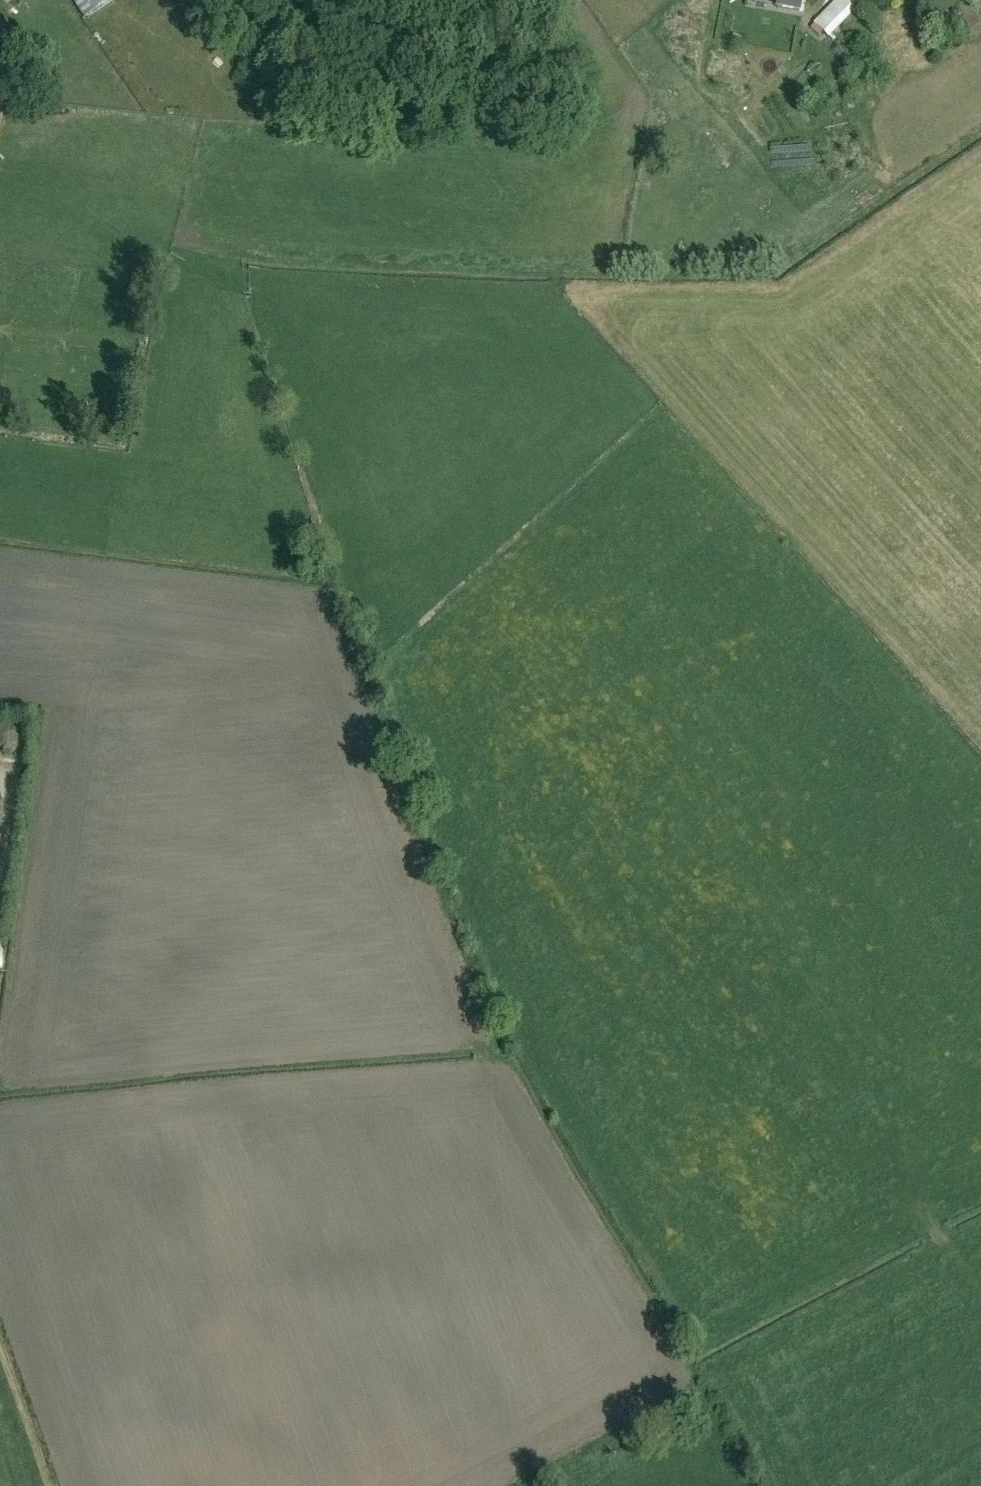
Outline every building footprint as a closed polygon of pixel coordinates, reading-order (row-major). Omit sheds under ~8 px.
[(87,16),(112,0),(77,0),(87,16)] [(776,7),(799,11),(801,0),(777,0),(776,7)] [(813,23),(822,32),(828,38),(867,0),(836,0),(813,23)] [(808,28),(817,37),(822,32),(813,23),(808,28)]
